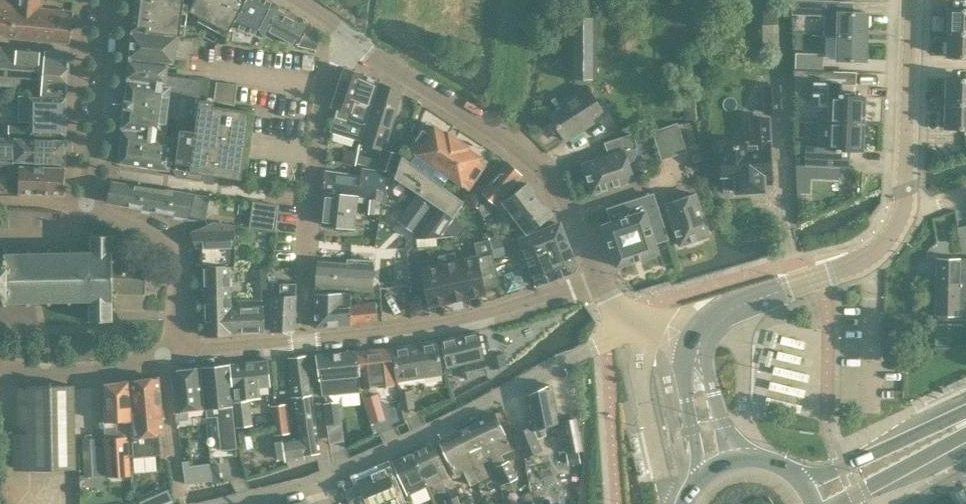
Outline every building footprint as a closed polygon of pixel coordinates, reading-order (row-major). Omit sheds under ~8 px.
[(42,0),(0,0),(0,35),(12,36),(69,41),(71,28),(72,14),(73,12),(41,8),(42,0)] [(133,19),(132,31),(179,35),(183,0),(135,0),(133,19)] [(189,10),(228,31),(229,29),(230,30),(245,0),(195,0),(189,10)] [(230,30),(231,30),(225,40),(242,42),(257,44),(278,4),(270,0),(245,0),(241,7),(230,30)] [(569,18),(548,18),(548,48),(569,48),(569,78),(599,78),(599,0),(569,0),(569,18)] [(808,1),(792,0),(792,13),(824,14),(823,33),(867,35),(868,12),(848,11),(849,2),(840,2),(808,1)] [(776,5),(762,5),(762,24),(762,44),(775,44),(778,44),(778,24),(777,24),(776,5)] [(948,32),(965,33),(965,8),(949,7),(948,32)] [(277,10),(266,29),(294,44),(304,24),(277,10)] [(131,31),(130,57),(168,60),(173,61),(174,51),(197,53),(198,37),(179,35),(132,31),(131,31)] [(306,32),(298,47),(316,48),(321,40),(306,32)] [(947,56),(965,56),(965,33),(948,32),(947,56)] [(866,59),(867,35),(823,33),(823,35),(838,36),(837,59),(866,59)] [(19,82),(19,77),(43,78),(41,94),(67,96),(70,52),(0,47),(0,84),(15,85),(19,82)] [(795,67),(795,69),(823,70),(823,54),(796,53),(795,67)] [(304,55),(303,69),(313,71),(314,57),(304,55)] [(130,57),(121,126),(125,127),(125,129),(123,129),(118,162),(169,170),(169,169),(173,169),(173,171),(176,177),(203,180),(203,173),(240,178),(249,111),(213,106),(213,101),(198,99),(201,80),(166,76),(168,60),(130,57)] [(363,74),(363,73),(344,67),(331,106),(336,108),(329,132),(360,141),(379,82),(363,74)] [(794,69),(793,69),(794,94),(820,94),(819,104),(818,104),(817,121),(830,121),(830,119),(865,120),(865,95),(854,94),(854,91),(851,88),(843,88),(844,71),(823,70),(795,69),(794,69)] [(945,102),(965,102),(965,77),(946,76),(945,102)] [(379,83),(361,144),(381,150),(379,159),(358,154),(355,163),(395,173),(401,154),(384,149),(401,93),(379,83)] [(564,107),(551,116),(566,139),(585,127),(582,123),(602,110),(587,87),(561,103),(564,107)] [(766,112),(780,112),(779,87),(765,87),(766,112)] [(5,132),(4,138),(30,139),(30,134),(65,136),(67,98),(21,95),(19,121),(29,121),(29,126),(9,126),(9,132),(5,132)] [(944,126),(965,127),(965,102),(945,102),(944,126)] [(763,181),(771,180),(768,118),(752,119),(754,143),(725,145),(725,152),(721,152),(723,188),(737,188),(738,192),(764,190),(763,181)] [(805,145),(805,165),(840,167),(840,165),(841,148),(864,149),(865,120),(830,119),(830,121),(817,121),(816,145),(816,146),(807,145),(805,145)] [(678,123),(652,131),(661,158),(686,150),(678,123)] [(425,125),(409,149),(415,153),(409,161),(443,186),(446,181),(450,176),(469,189),(485,165),(478,160),(480,156),(468,148),(469,146),(449,132),(448,134),(435,126),(432,130),(425,125)] [(610,154),(583,163),(593,193),(634,179),(629,165),(637,152),(636,147),(637,147),(632,134),(606,143),(610,154)] [(13,162),(64,163),(65,140),(30,139),(4,138),(0,138),(0,162),(13,162)] [(342,161),(354,165),(357,153),(345,150),(342,161)] [(434,204),(432,207),(453,215),(463,201),(443,186),(409,161),(401,155),(394,177),(434,204)] [(496,204),(522,176),(508,163),(482,192),(496,204)] [(64,196),(64,167),(20,166),(20,176),(0,175),(0,194),(64,196)] [(323,192),(324,192),(375,199),(375,200),(383,201),(387,171),(362,167),(361,178),(324,173),(323,192)] [(205,220),(209,197),(112,182),(107,201),(140,207),(141,211),(149,213),(152,210),(172,214),(173,217),(181,219),(184,216),(205,220)] [(527,231),(550,213),(528,183),(527,183),(504,202),(527,231)] [(324,192),(321,221),(325,226),(353,229),(356,202),(362,203),(361,213),(374,215),(375,200),(375,199),(324,192)] [(416,194),(398,220),(413,232),(430,207),(431,208),(432,207),(416,194)] [(603,224),(608,239),(662,222),(653,194),(608,209),(612,221),(603,224)] [(680,245),(709,235),(696,194),(666,203),(680,245)] [(268,204),(247,202),(244,225),(265,228),(268,204)] [(485,203),(477,208),(483,217),(490,212),(485,203)] [(430,207),(413,232),(416,238),(455,237),(463,226),(452,217),(453,215),(432,207),(431,208),(430,207)] [(203,248),(205,302),(230,301),(229,265),(233,265),(235,224),(212,221),(191,231),(198,248),(203,248)] [(608,239),(616,266),(658,252),(655,242),(667,238),(662,222),(608,239)] [(519,242),(536,289),(573,275),(576,270),(569,253),(559,227),(519,242)] [(2,292),(1,300),(3,300),(3,307),(7,307),(7,300),(26,300),(26,307),(30,306),(30,300),(47,300),(47,307),(51,307),(51,300),(89,300),(89,320),(113,320),(113,295),(118,295),(118,293),(146,293),(146,262),(118,261),(118,257),(113,258),(113,253),(118,253),(118,249),(113,249),(113,239),(115,239),(115,237),(113,236),(114,235),(112,235),(112,233),(110,233),(110,235),(92,235),(92,233),(90,233),(90,235),(88,235),(88,237),(86,237),(86,239),(89,239),(89,250),(87,250),(87,253),(72,252),(72,249),(68,249),(68,252),(51,252),(51,249),(47,249),(47,252),(29,252),(29,248),(26,248),(26,252),(7,252),(7,249),(3,248),(3,257),(1,257),(1,264),(0,264),(0,292),(2,292)] [(501,234),(489,237),(492,249),(503,246),(501,234)] [(457,260),(455,251),(438,255),(440,264),(420,268),(429,306),(486,293),(485,289),(500,285),(493,253),(479,256),(479,255),(457,260)] [(958,314),(958,315),(965,315),(965,257),(939,257),(937,314),(958,314)] [(317,262),(315,286),(371,290),(373,259),(350,258),(350,264),(317,262)] [(254,283),(255,300),(267,300),(266,283),(254,283)] [(271,296),(271,330),(295,330),(297,283),(281,283),(281,296),(271,296)] [(315,294),(314,324),(316,328),(377,322),(375,301),(349,304),(350,292),(315,294)] [(205,302),(206,335),(231,335),(231,333),(230,307),(230,301),(205,302)] [(230,307),(231,333),(264,331),(263,306),(230,307)] [(484,357),(477,331),(441,340),(447,367),(463,363),(467,378),(486,373),(482,357),(484,357)] [(442,373),(437,341),(392,347),(397,380),(442,373)] [(362,389),(378,387),(395,385),(393,370),(391,348),(358,351),(362,389)] [(356,351),(316,354),(321,387),(322,396),(360,392),(359,375),(356,351)] [(295,397),(302,437),(283,440),(287,461),(304,458),(304,455),(320,452),(305,356),(289,359),(292,379),(290,379),(292,397),(295,397)] [(230,364),(233,389),(234,397),(257,395),(256,387),(269,385),(267,361),(230,364)] [(229,364),(199,367),(200,376),(203,376),(207,412),(208,417),(217,416),(221,441),(222,449),(236,447),(232,403),(229,364)] [(199,367),(170,370),(176,420),(176,421),(189,420),(187,410),(190,410),(204,408),(204,403),(200,376),(199,367)] [(125,420),(127,456),(159,454),(158,433),(163,433),(159,378),(128,383),(130,420),(125,420)] [(129,474),(127,456),(125,420),(130,420),(128,383),(105,386),(107,421),(104,422),(107,475),(129,474)] [(533,426),(515,432),(523,455),(541,449),(537,437),(545,434),(542,426),(560,420),(549,386),(523,395),(533,426)] [(398,393),(400,409),(414,407),(412,391),(398,393)] [(322,400),(326,424),(322,424),(323,436),(343,433),(338,398),(322,400)] [(249,400),(232,403),(237,426),(253,424),(249,400)] [(276,434),(290,431),(286,405),(271,407),(276,434)] [(493,459),(492,459),(497,469),(498,469),(505,484),(517,478),(509,460),(515,457),(496,414),(477,423),(493,459)] [(576,417),(562,420),(569,452),(578,450),(583,449),(576,417)] [(474,465),(481,481),(489,478),(483,463),(492,459),(493,459),(477,423),(458,431),(474,465)] [(471,486),(481,481),(474,465),(458,431),(440,440),(456,476),(465,472),(471,486)] [(26,436),(14,436),(14,467),(45,467),(45,443),(37,435),(26,436)] [(95,437),(82,438),(84,476),(103,475),(102,446),(96,446),(95,437)] [(428,485),(448,476),(433,443),(412,452),(418,465),(428,485)] [(408,495),(428,485),(418,465),(412,452),(392,461),(395,466),(408,495)] [(189,460),(182,462),(185,484),(210,480),(212,479),(210,465),(210,463),(207,464),(190,466),(189,460)] [(350,503),(401,503),(385,468),(356,480),(358,484),(344,490),(350,503)] [(153,487),(154,500),(170,499),(169,486),(153,487)] [(457,495),(444,499),(446,503),(460,503),(457,495)]
